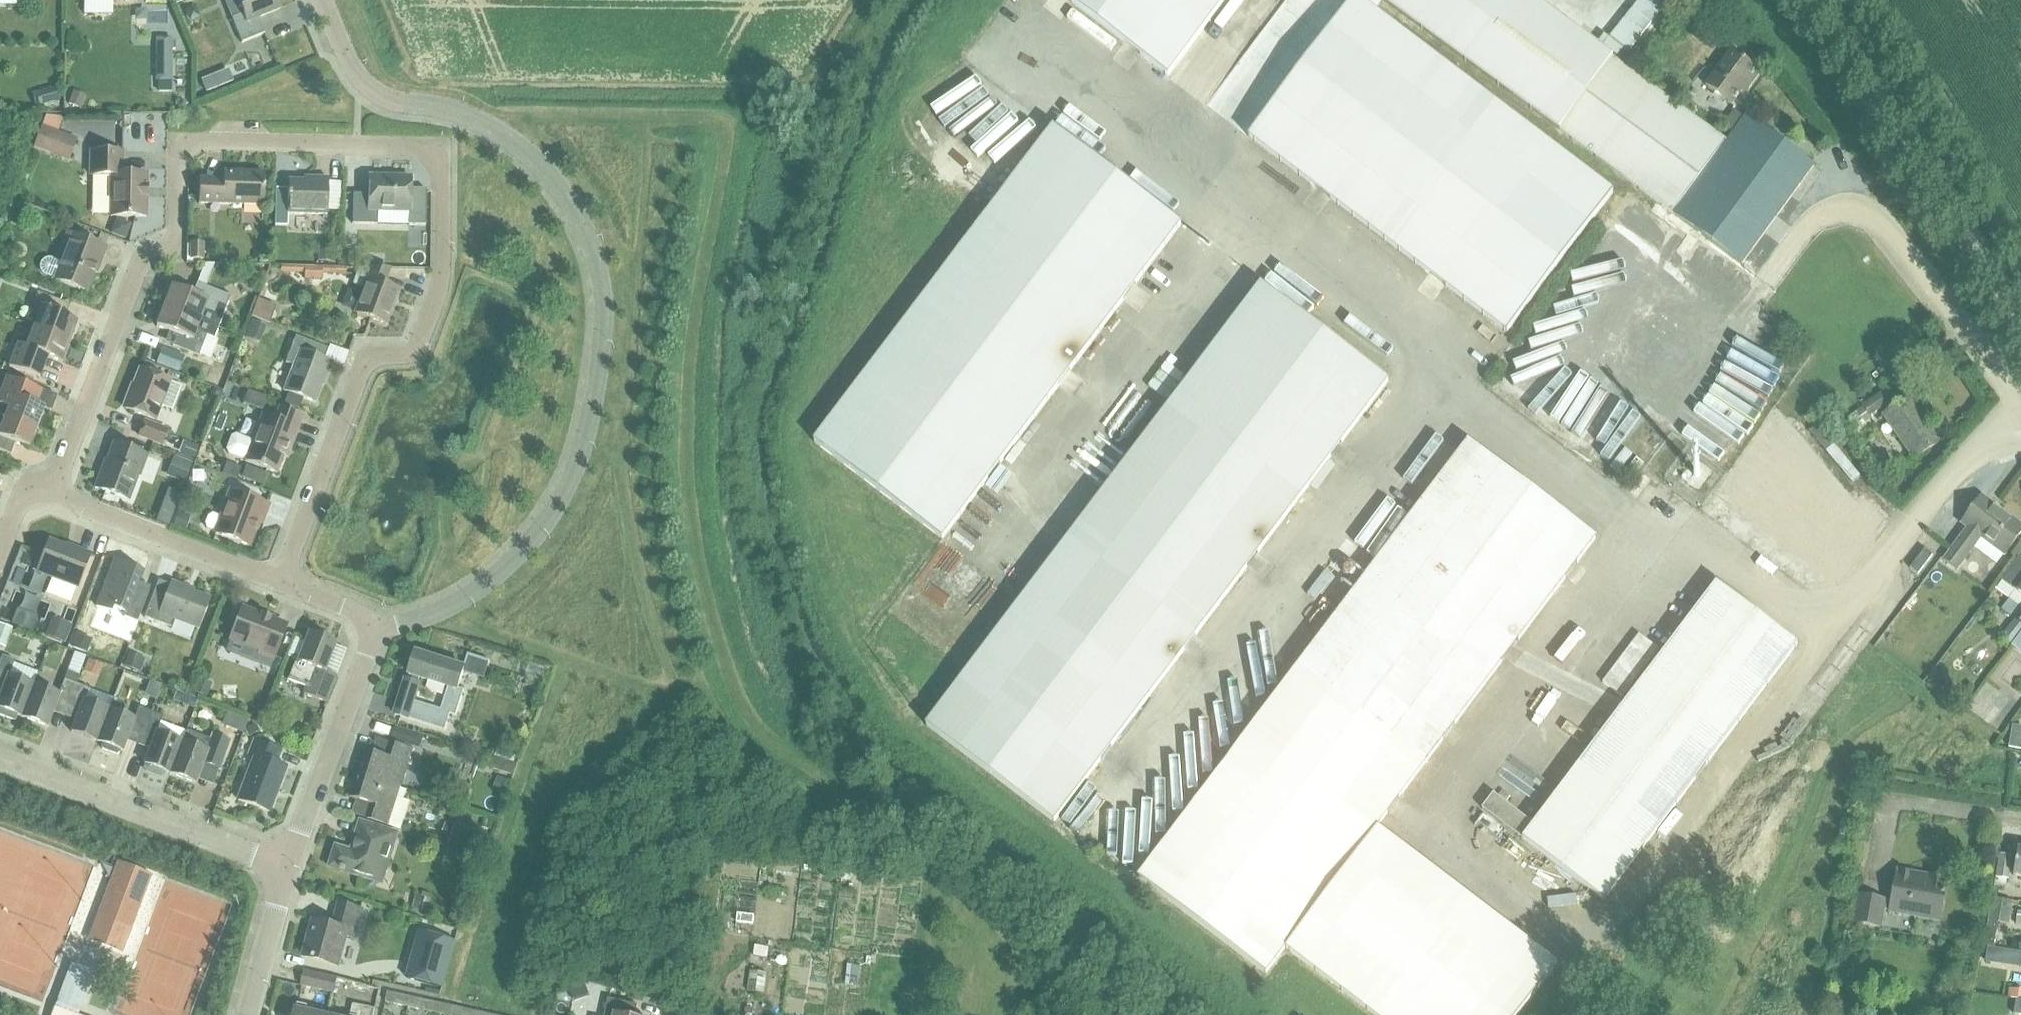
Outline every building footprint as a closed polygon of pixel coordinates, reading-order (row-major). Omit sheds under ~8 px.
[(231,18),(241,43),(264,33),(258,17),(280,8),(277,0),(237,0),(243,14),(231,18)] [(1168,76),(1225,0),(1067,0),(1168,76)] [(1248,137),(1506,333),(1613,192),(1359,0),(1352,0),(1248,137)] [(1673,213),(1673,214),(1741,264),(1815,164),(1747,114),(1744,118),(1736,129),(1732,134),(1727,140),(1612,57),(1534,0),(1381,0),(1559,130),(1673,213)] [(1612,29),(1607,39),(1619,46),(1616,52),(1629,60),(1638,44),(1612,29)] [(1760,71),(1731,50),(1705,86),(1731,104),(1746,84),(1749,86),(1760,71)] [(156,80),(171,80),(171,59),(156,59),(156,80)] [(214,75),(201,81),(205,92),(219,87),(214,75)] [(41,93),(44,105),(58,101),(55,89),(41,93)] [(84,97),(72,92),(68,105),(79,109),(84,97)] [(1734,110),(1722,126),(1732,134),(1736,129),(1744,118),(1734,110)] [(68,119),(68,130),(101,131),(101,140),(120,140),(120,120),(68,119)] [(51,153),(58,132),(42,126),(34,147),(51,153)] [(814,443),(942,540),(1181,224),(1053,127),(814,443)] [(146,217),(147,175),(122,174),(122,152),(90,152),(90,175),(111,175),(111,216),(146,217)] [(263,205),(264,173),(223,172),(223,180),(199,179),(199,204),(263,205)] [(377,211),(409,211),(408,225),(424,225),(425,189),(410,189),(410,177),(369,176),(369,194),(353,193),(352,224),(377,224),(377,211)] [(276,190),(275,225),(287,226),(287,213),(327,214),(328,178),(315,178),(315,182),(288,181),(288,190),(276,190)] [(6,212),(18,217),(22,205),(11,200),(6,212)] [(111,234),(125,239),(129,227),(116,222),(111,234)] [(55,279),(55,280),(86,291),(96,266),(98,267),(105,248),(68,233),(62,249),(67,250),(62,263),(52,259),(48,258),(44,260),(42,262),(40,266),(40,270),(42,273),(46,275),(55,279)] [(189,242),(189,259),(203,259),(204,242),(189,242)] [(318,261),(331,261),(331,251),(318,250),(318,261)] [(220,283),(220,263),(205,263),(205,283),(220,283)] [(338,276),(339,267),(285,264),(285,274),(338,276)] [(254,282),(264,277),(258,266),(248,271),(254,282)] [(383,285),(389,270),(359,269),(354,284),(365,288),(356,313),(386,324),(398,290),(383,285)] [(172,286),(164,306),(200,320),(219,328),(226,308),(230,296),(197,283),(192,294),(172,286)] [(1388,381),(1261,284),(1130,457),(1072,533),(926,726),(1054,823),(1388,381)] [(34,327),(69,341),(77,320),(58,313),(63,302),(38,292),(30,312),(38,316),(34,327)] [(258,299),(252,316),(268,322),(274,305),(258,299)] [(164,306),(156,327),(169,332),(177,335),(173,346),(199,356),(199,355),(206,336),(214,339),(219,328),(200,320),(164,306)] [(251,320),(244,337),(257,342),(264,325),(251,320)] [(69,341),(34,327),(29,339),(21,336),(9,367),(43,380),(51,358),(62,362),(69,341)] [(324,360),(328,349),(296,336),(285,363),(293,366),(284,391),(315,402),(324,377),(326,378),(332,363),(324,360)] [(333,343),(328,355),(348,363),(352,351),(333,343)] [(162,348),(156,364),(170,369),(176,353),(162,348)] [(1526,377),(1543,389),(1556,371),(1538,359),(1526,377)] [(181,385),(140,370),(125,409),(155,420),(160,407),(171,411),(181,385)] [(9,381),(0,404),(9,407),(5,416),(36,428),(44,408),(37,405),(41,394),(35,391),(9,381)] [(1887,387),(1856,408),(1864,419),(1869,415),(1894,398),(1887,387)] [(247,390),(243,403),(253,407),(258,394),(247,390)] [(1908,398),(1884,414),(1915,459),(1938,442),(1908,398)] [(229,454),(233,455),(245,460),(245,461),(277,473),(289,442),(293,443),(303,416),(280,407),(275,419),(263,414),(253,440),(236,434),(231,436),(226,449),(229,454)] [(11,454),(15,443),(28,448),(36,428),(5,416),(2,426),(0,425),(0,450),(11,454)] [(167,430),(145,421),(139,436),(161,444),(167,430)] [(1816,425),(1809,431),(1825,451),(1852,482),(1859,476),(1833,445),(1832,445),(1816,425)] [(1379,826),(1595,536),(1467,440),(1139,879),(1268,974),(1288,948),(1378,1014),(1521,1014),(1561,961),(1379,826)] [(199,446),(186,441),(181,453),(194,458),(199,446)] [(1108,441),(1050,517),(1072,533),(1130,457),(1108,441)] [(147,456),(114,443),(107,460),(109,461),(105,472),(101,470),(95,487),(128,500),(138,476),(139,476),(147,456)] [(193,463),(179,458),(171,477),(186,482),(193,463)] [(245,466),(241,478),(260,486),(265,474),(245,466)] [(195,470),(194,483),(219,484),(220,471),(195,470)] [(226,503),(221,517),(211,513),(207,516),(204,524),(205,529),(249,546),(259,519),(263,521),(269,505),(229,489),(224,503),(226,503)] [(1944,560),(1958,570),(1981,538),(2005,555),(2020,532),(2020,525),(1982,496),(1962,524),(1968,528),(1944,560)] [(161,510),(156,524),(168,528),(173,515),(161,510)] [(185,528),(189,517),(177,513),(173,524),(185,528)] [(76,550),(49,540),(37,570),(53,576),(52,578),(78,588),(91,553),(77,548),(76,550)] [(1911,569),(1918,574),(1933,555),(1926,549),(1911,569)] [(1997,590),(2010,599),(2002,610),(2014,619),(2015,620),(2001,638),(2012,646),(2020,633),(2020,559),(2020,558),(1997,590)] [(137,586),(143,570),(114,559),(96,606),(112,612),(113,608),(126,612),(124,617),(137,622),(149,591),(137,586)] [(1342,569),(1342,571),(1342,573),(1343,575),(1345,576),(1347,576),(1349,576),(1350,575),(1351,573),(1352,571),(1351,569),(1350,568),(1349,567),(1347,566),(1345,567),(1343,568),(1342,569)] [(169,585),(158,580),(144,617),(171,627),(174,619),(199,629),(210,598),(185,589),(186,587),(171,581),(169,585)] [(1493,794),(1482,808),(1603,900),(1798,644),(1716,581),(1532,823),(1493,794)] [(38,616),(17,608),(12,623),(33,630),(38,616)] [(242,608),(230,640),(246,646),(242,657),(257,662),(259,658),(272,663),(286,627),(272,622),(273,620),(242,608)] [(47,636),(66,643),(73,626),(53,619),(47,636)] [(0,623),(0,644),(4,646),(11,628),(0,623)] [(1606,679),(1626,694),(1663,646),(1643,631),(1606,679)] [(293,638),(286,657),(294,661),(287,680),(307,687),(304,694),(326,702),(336,675),(325,671),(336,642),(309,632),(305,643),(293,638)] [(87,653),(92,640),(77,635),(72,648),(87,653)] [(2013,647),(2020,653),(2020,636),(2013,647)] [(124,666),(140,672),(145,659),(129,653),(124,666)] [(416,653),(409,674),(410,675),(408,680),(406,679),(395,714),(445,730),(451,714),(456,715),(464,690),(459,688),(465,668),(416,653)] [(0,661),(0,682),(4,684),(0,695),(0,715),(15,721),(17,715),(22,717),(33,685),(39,670),(14,661),(14,660),(2,655),(0,661)] [(534,658),(531,675),(552,679),(555,662),(534,658)] [(84,671),(98,677),(103,665),(88,660),(84,671)] [(33,685),(22,717),(47,727),(53,713),(56,703),(67,708),(76,684),(80,674),(68,670),(64,679),(58,695),(33,685)] [(199,681),(194,692),(204,696),(208,685),(199,681)] [(76,684),(67,708),(79,712),(75,721),(71,731),(97,741),(109,710),(113,699),(88,690),(89,688),(76,684)] [(177,691),(173,701),(184,705),(194,709),(198,699),(187,695),(177,691)] [(134,719),(109,710),(97,741),(102,743),(101,746),(102,749),(117,754),(119,753),(121,750),(123,751),(130,731),(142,736),(151,712),(138,707),(134,719)] [(315,710),(312,719),(320,722),(323,713),(315,710)] [(151,712),(142,736),(153,740),(149,750),(144,763),(146,764),(145,768),(146,770),(161,776),(164,775),(165,772),(170,773),(182,742),(186,731),(161,721),(163,717),(151,712)] [(237,716),(232,730),(243,734),(248,720),(237,716)] [(244,730),(247,736),(259,730),(255,724),(244,730)] [(424,737),(395,728),(391,741),(420,750),(424,737)] [(182,742),(170,773),(196,783),(200,771),(203,764),(219,770),(230,742),(225,740),(213,735),(211,740),(186,731),(182,742)] [(1164,776),(1174,785),(1171,789),(1177,794),(1220,749),(1205,734),(1164,776)] [(281,751),(255,740),(250,754),(255,756),(238,800),(269,812),(286,767),(276,763),(281,751)] [(367,751),(360,774),(400,786),(412,749),(393,743),(389,758),(367,751)] [(495,758),(491,769),(513,776),(517,765),(495,758)] [(400,786),(360,774),(352,798),(374,805),(369,819),(388,825),(400,786)] [(512,782),(498,777),(494,789),(508,794),(512,782)] [(1757,784),(1752,791),(1761,797),(1766,790),(1757,784)] [(485,818),(482,826),(488,829),(491,821),(485,818)] [(337,848),(331,867),(366,877),(368,870),(383,874),(396,834),(361,823),(352,853),(337,848)] [(450,837),(453,826),(446,824),(442,835),(450,837)] [(1997,875),(1996,878),(2009,880),(2012,856),(2000,854),(1997,875)] [(151,875),(118,862),(98,915),(132,927),(151,875)] [(1940,916),(1947,879),(1928,876),(1928,880),(1915,877),(1915,873),(1896,870),(1889,911),(1922,917),(1923,913),(1940,916)] [(1859,894),(1854,922),(1880,927),(1885,899),(1859,894)] [(414,907),(422,909),(425,898),(417,896),(414,907)] [(1992,896),(1985,945),(1994,947),(1998,921),(2008,923),(2008,922),(2011,904),(2012,899),(1992,896)] [(315,921),(305,957),(337,966),(345,936),(355,938),(363,910),(340,903),(333,926),(315,921)] [(414,955),(407,978),(443,988),(456,942),(429,934),(422,958),(414,955)] [(754,945),(753,956),(767,957),(768,947),(754,945)] [(1988,947),(1986,962),(2003,965),(2006,950),(1988,947)] [(754,969),(752,990),(769,991),(770,970),(754,969)] [(305,971),(302,986),(333,993),(336,978),(305,971)] [(2007,998),(2020,1000),(2020,993),(2020,989),(2009,988),(2007,998)] [(633,992),(631,1000),(643,1002),(645,994),(633,992)] [(409,1008),(411,998),(387,993),(385,1003),(409,1008)] [(434,1003),(411,998),(409,1008),(432,1013),(434,1003)] [(638,1006),(609,999),(605,1014),(636,1014),(638,1006)] [(56,1003),(55,1007),(51,1014),(87,1014),(82,1013),(80,1012),(76,1011),(56,1003)] [(434,1003),(432,1013),(441,1014),(455,1014),(457,1008),(434,1003)] [(307,1012),(308,1007),(298,1005),(296,1014),(320,1014),(307,1012)] [(375,1010),(353,1005),(351,1014),(374,1014),(375,1010)]
